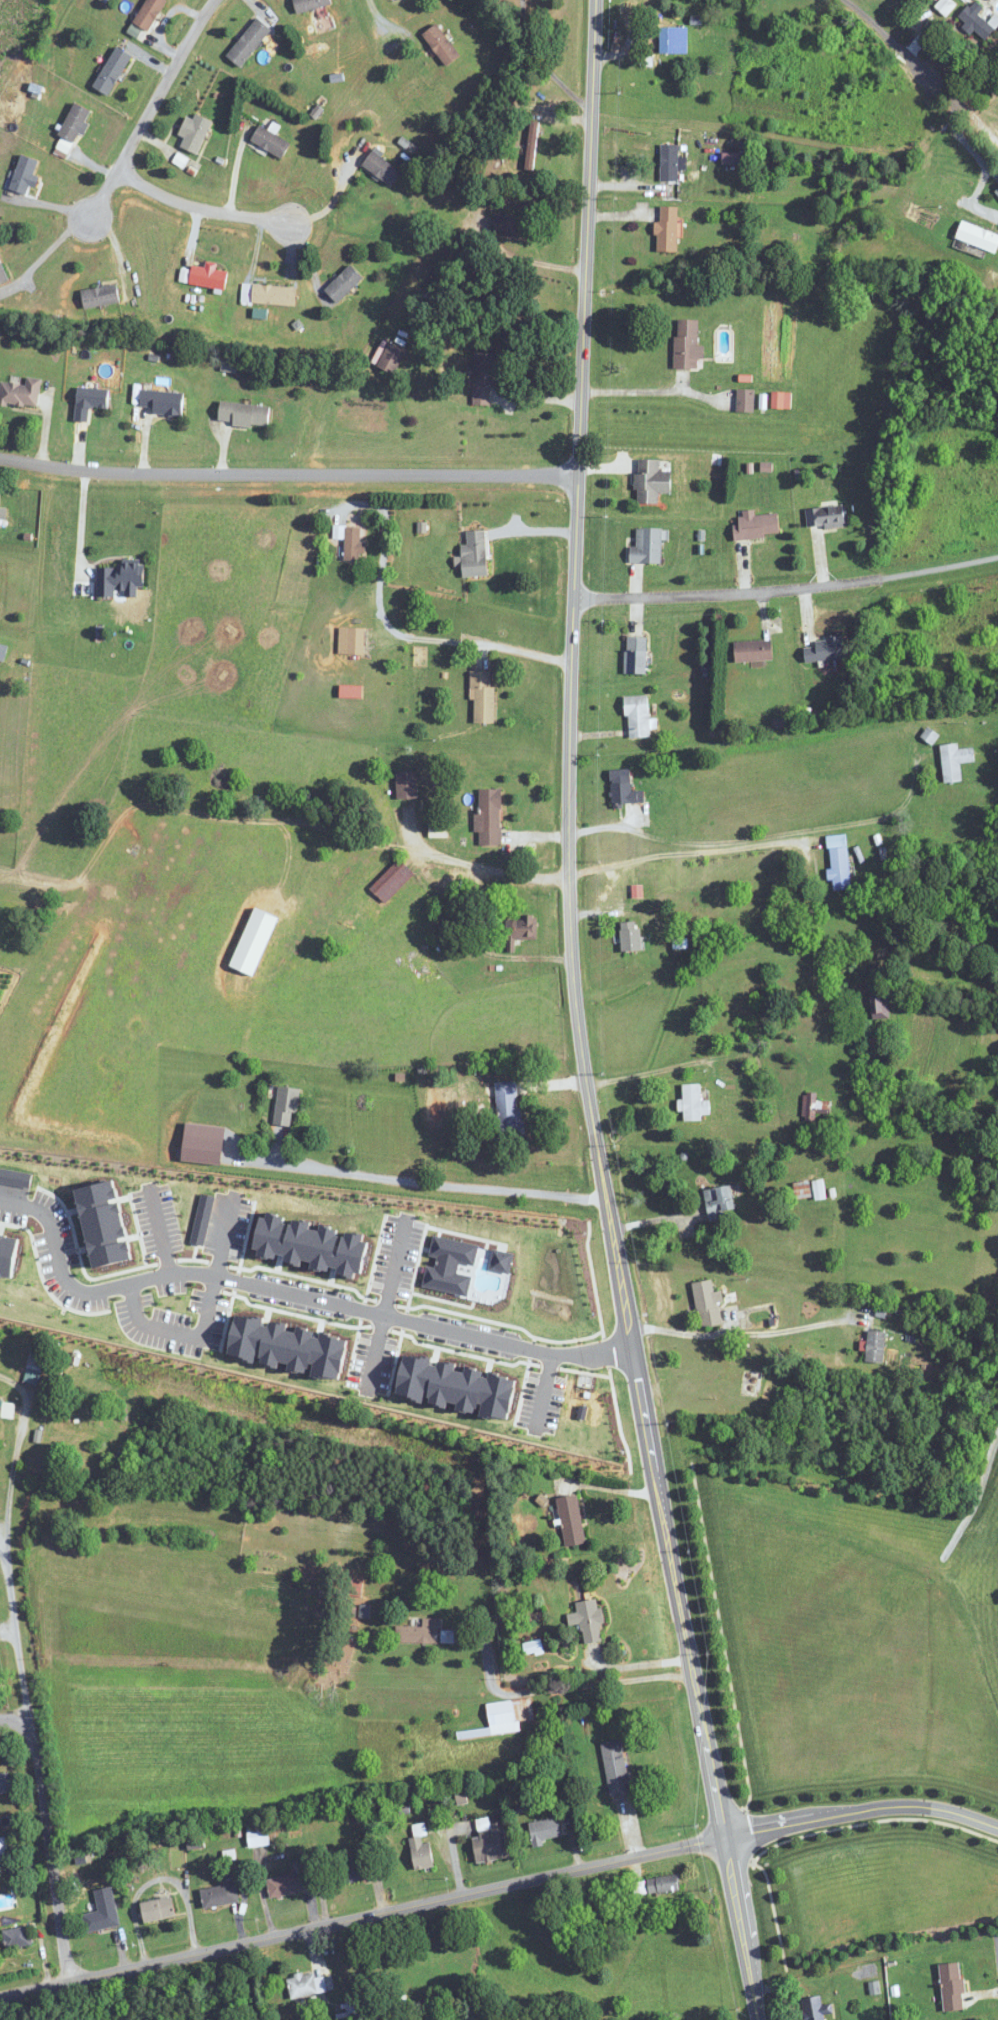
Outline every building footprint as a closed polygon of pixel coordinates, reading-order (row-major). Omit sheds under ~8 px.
[(149,31),(168,0),(167,0),(146,0),(133,22),(149,31)] [(331,0),(294,0),(297,12),(332,4),(331,0)] [(984,8),(976,0),(975,0),(958,17),(984,42),(996,29),(980,12),(984,8)] [(271,28),(257,17),(228,56),(242,67),(271,28)] [(461,55),(437,23),(423,34),(447,66),(461,55)] [(689,53),(689,26),(660,26),(660,53),(689,53)] [(132,55),(116,46),(94,86),(110,95),(132,55)] [(92,130),(82,102),(68,108),(71,118),(58,123),(66,143),(79,137),(78,135),(92,130)] [(184,136),(181,147),(201,153),(210,118),(195,114),(194,118),(186,115),(180,135),(184,136)] [(528,168),(536,168),(536,123),(528,123),(528,168)] [(282,158),(291,143),(261,124),(251,140),(282,158)] [(679,144),(660,144),(660,181),(679,181),(679,144)] [(363,164),(392,186),(403,171),(374,149),(363,164)] [(40,178),(33,175),(39,160),(22,154),(9,189),(33,198),(40,178)] [(679,206),(657,206),(657,252),(679,252),(679,206)] [(961,222),(956,240),(997,251),(997,232),(961,222)] [(9,280),(0,260),(0,284),(9,280)] [(225,290),(228,272),(217,270),(218,264),(206,261),(205,268),(193,265),(189,283),(225,290)] [(318,298),(326,307),(332,302),(335,305),(364,277),(352,265),(318,298)] [(82,290),(85,308),(120,302),(117,284),(82,290)] [(296,305),(297,287),(253,285),(252,303),(296,305)] [(703,345),(698,345),(699,320),(676,319),(674,368),(698,369),(699,358),(703,359),(703,345)] [(392,373),(406,352),(391,342),(377,363),(392,373)] [(498,352),(474,352),(473,404),(490,405),(490,386),(498,386),(498,352)] [(26,377),(26,384),(1,382),(0,388),(0,404),(38,407),(41,378),(26,377)] [(75,420),(89,421),(89,407),(108,407),(109,388),(77,387),(75,420)] [(184,391),(143,390),(142,409),(152,409),(152,414),(183,415),(184,391)] [(753,390),(737,390),(737,411),(753,411),(753,390)] [(783,408),(784,393),(774,392),(772,407),(783,408)] [(271,405),(220,401),(219,423),(269,427),(271,405)] [(660,460),(636,459),(636,504),(659,504),(659,493),(672,493),(673,471),(660,471),(660,460)] [(842,505),(806,510),(809,530),(845,524),(842,505)] [(779,514),(756,516),(756,510),(740,512),(741,523),(734,523),(735,540),(781,536),(779,514)] [(346,538),(345,560),(365,560),(365,541),(361,541),(361,526),(333,526),(333,538),(346,538)] [(662,563),(662,529),(637,529),(637,546),(630,546),(630,563),(662,563)] [(463,577),(488,576),(487,530),(467,531),(467,545),(462,545),(463,577)] [(115,596),(115,587),(145,586),(145,565),(97,565),(97,596),(115,596)] [(364,653),(364,627),(338,627),(338,653),(364,653)] [(647,636),(626,636),(626,673),(647,673),(647,636)] [(849,658),(847,636),(816,638),(816,645),(805,646),(806,662),(849,658)] [(773,660),(772,639),(735,641),(736,661),(773,660)] [(473,723),(493,723),(494,671),(473,671),(473,723)] [(627,738),(649,738),(649,695),(627,695),(627,738)] [(959,749),(958,744),(941,745),(944,783),(962,782),(960,763),(976,762),(974,747),(959,749)] [(645,791),(632,792),(631,769),(610,770),(612,806),(645,804),(645,791)] [(416,772),(396,772),(396,798),(416,798),(416,772)] [(502,845),(502,790),(477,790),(477,832),(479,832),(479,845),(502,845)] [(429,836),(440,836),(440,823),(429,823),(429,836)] [(850,889),(848,835),(827,836),(830,880),(833,880),(833,890),(850,889)] [(415,874),(400,859),(371,888),(386,903),(415,874)] [(507,918),(507,940),(536,940),(536,918),(507,918)] [(622,951),(641,951),(641,922),(622,922),(622,951)] [(454,979),(461,989),(472,981),(465,971),(454,979)] [(871,1019),(888,1019),(888,992),(871,992),(871,1019)] [(519,1082),(496,1082),(497,1134),(520,1134),(519,1082)] [(709,1118),(709,1101),(701,1101),(701,1084),(683,1084),(683,1118),(709,1118)] [(299,1089),(279,1086),(273,1124),(294,1127),(299,1089)] [(426,1122),(435,1122),(435,1092),(426,1092),(426,1122)] [(818,1093),(803,1093),(803,1119),(818,1119),(818,1093)] [(723,1220),(723,1211),(735,1210),(732,1186),(705,1188),(708,1221),(723,1220)] [(10,1277),(0,1275),(0,1272),(2,1267),(0,1266),(0,1234),(25,1239),(18,1277),(10,1275),(10,1277)] [(723,1323),(718,1301),(723,1300),(721,1290),(715,1291),(712,1279),(692,1283),(701,1328),(723,1323)] [(885,1362),(885,1330),(867,1330),(867,1362),(885,1362)] [(40,1372),(49,1346),(34,1341),(25,1367),(40,1372)] [(15,1403),(0,1401),(0,1418),(14,1420),(15,1403)] [(587,1542),(577,1494),(557,1497),(566,1546),(587,1542)] [(576,1602),(577,1613),(568,1614),(569,1625),(582,1623),(585,1643),(603,1640),(600,1623),(604,1623),(600,1598),(576,1602)] [(439,1643),(439,1618),(423,1618),(423,1626),(396,1626),(396,1643),(439,1643)] [(521,1731),(520,1721),(533,1720),(531,1699),(487,1703),(490,1728),(458,1732),(459,1738),(521,1731)] [(602,1742),(610,1795),(619,1794),(620,1800),(631,1799),(622,1739),(602,1742)] [(8,1772),(0,1773),(0,1792),(12,1790),(8,1772)] [(473,1837),(477,1862),(509,1857),(503,1823),(489,1825),(488,1818),(477,1820),(479,1836),(473,1837)] [(248,1847),(269,1846),(269,1826),(248,1826),(248,1847)] [(423,1843),(422,1836),(411,1837),(414,1869),(434,1867),(431,1842),(423,1843)] [(7,1837),(0,1838),(0,1863),(9,1862),(7,1837)] [(333,1885),(367,1879),(363,1857),(329,1863),(333,1885)] [(313,1889),(310,1872),(267,1880),(271,1897),(313,1889)] [(679,1876),(649,1876),(649,1892),(679,1892),(679,1876)] [(239,1902),(235,1883),(201,1890),(205,1909),(239,1902)] [(94,1891),(98,1912),(82,1915),(85,1932),(120,1926),(113,1887),(94,1891)] [(144,1922),(176,1917),(173,1897),(141,1902),(144,1922)] [(7,1949),(32,1944),(28,1926),(3,1931),(7,1949)] [(944,2012),(966,2010),(961,1962),(939,1964),(944,2012)] [(292,1999),(334,1989),(331,1975),(315,1979),(314,1972),(287,1978),(292,1999)] [(824,2012),(821,1996),(802,2000),(806,2019),(825,2019),(824,2012)] [(358,2001),(340,2003),(342,2019),(359,2019),(360,2019),(358,2001)]
